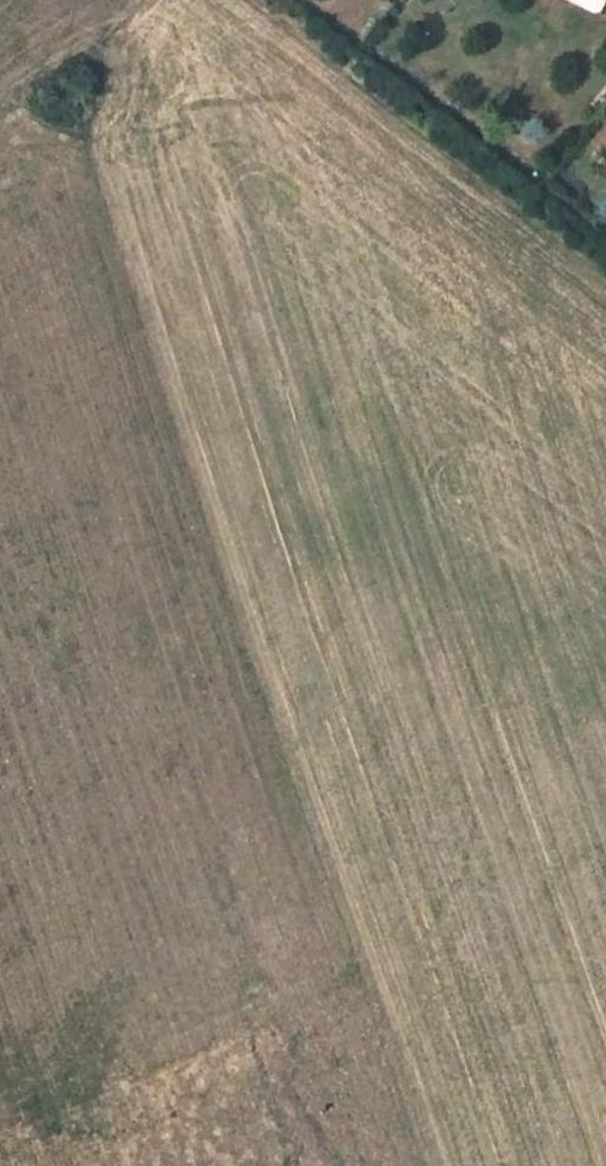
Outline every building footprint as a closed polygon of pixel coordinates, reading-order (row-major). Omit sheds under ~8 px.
[(601,13),(605,12),(605,0),(575,0),(601,13)]
